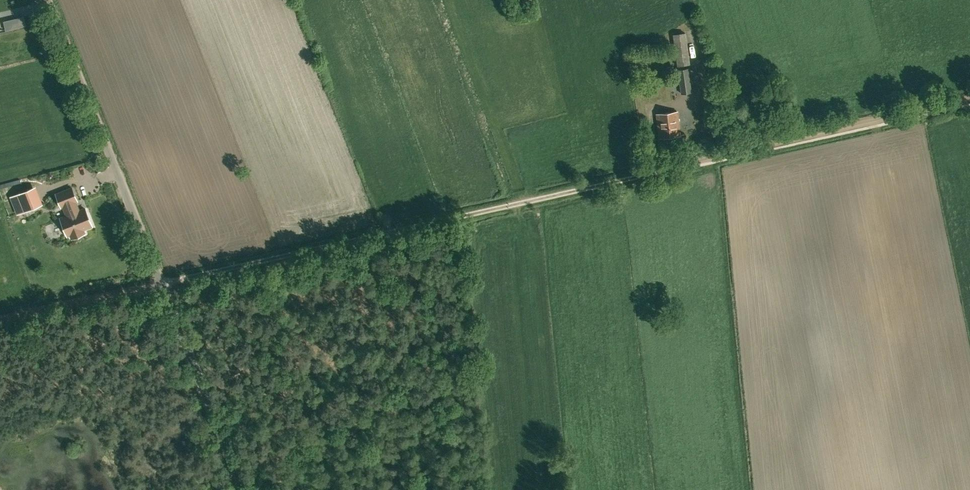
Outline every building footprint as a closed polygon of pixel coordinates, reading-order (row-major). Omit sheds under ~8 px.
[(24,25),(21,15),(0,20),(3,30),(24,25)] [(675,53),(677,66),(690,64),(688,51),(675,53)] [(677,69),(681,93),(692,92),(688,67),(677,69)] [(677,112),(657,114),(659,137),(680,135),(677,112)] [(63,206),(67,215),(60,218),(67,236),(70,234),(72,238),(84,233),(83,229),(92,226),(85,208),(79,210),(75,201),(77,201),(72,188),(56,194),(61,207),(63,206)] [(38,205),(31,189),(15,195),(16,199),(13,200),(18,213),(38,205)]
